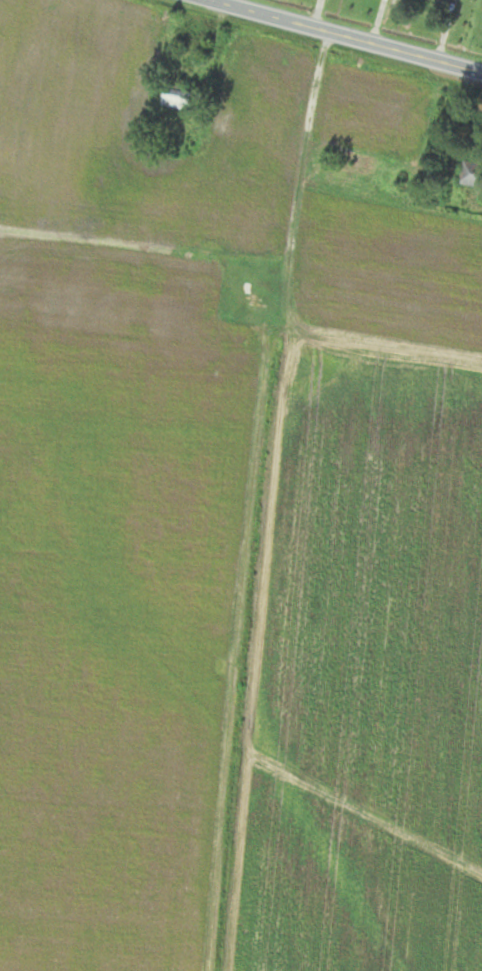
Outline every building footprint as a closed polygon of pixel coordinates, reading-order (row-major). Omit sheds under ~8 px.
[(190,114),(195,90),(165,84),(160,108),(190,114)]
